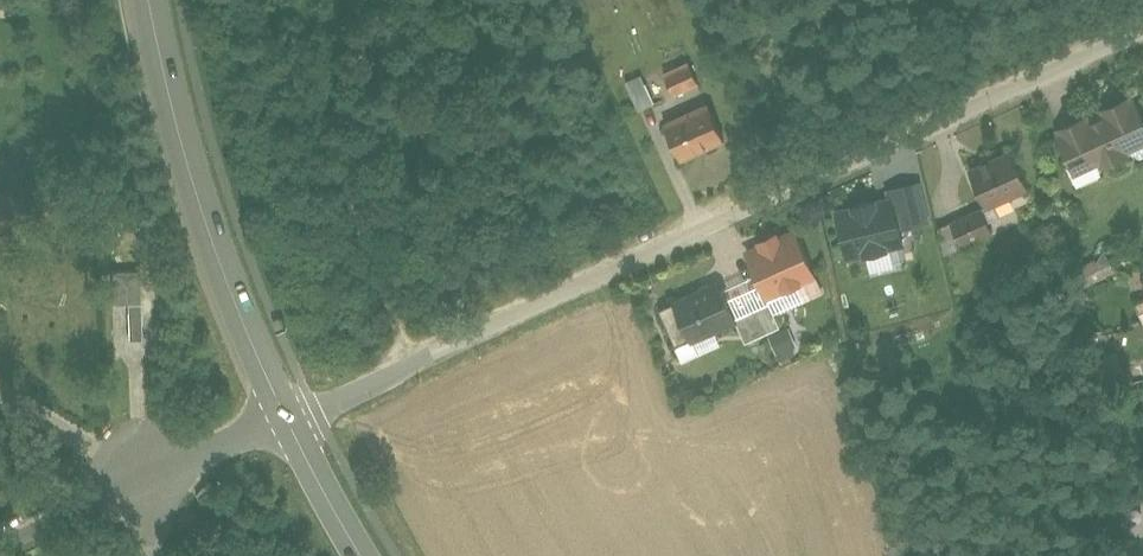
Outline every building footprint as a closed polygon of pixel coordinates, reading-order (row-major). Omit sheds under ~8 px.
[(10,55),(0,42),(0,62),(10,55)] [(661,70),(678,104),(708,89),(690,55),(661,70)] [(640,73),(624,80),(637,108),(653,101),(640,73)] [(1054,130),(1074,175),(1142,144),(1142,116),(1134,95),(1054,130)] [(672,136),(690,168),(732,145),(714,112),(672,136)] [(979,195),(937,211),(954,247),(1002,231),(993,203),(1038,189),(1026,151),(971,168),(979,195)] [(884,198),(835,209),(846,260),(906,247),(902,229),(930,223),(921,180),(882,189),(884,198)] [(799,241),(753,265),(772,302),(818,279),(799,241)] [(1076,262),(1079,281),(1111,277),(1108,258),(1076,262)] [(116,353),(140,353),(137,283),(114,284),(116,353)] [(724,297),(679,316),(691,344),(737,326),(724,297)] [(768,305),(739,319),(749,342),(779,328),(768,305)] [(786,325),(768,334),(779,359),(798,350),(786,325)]
